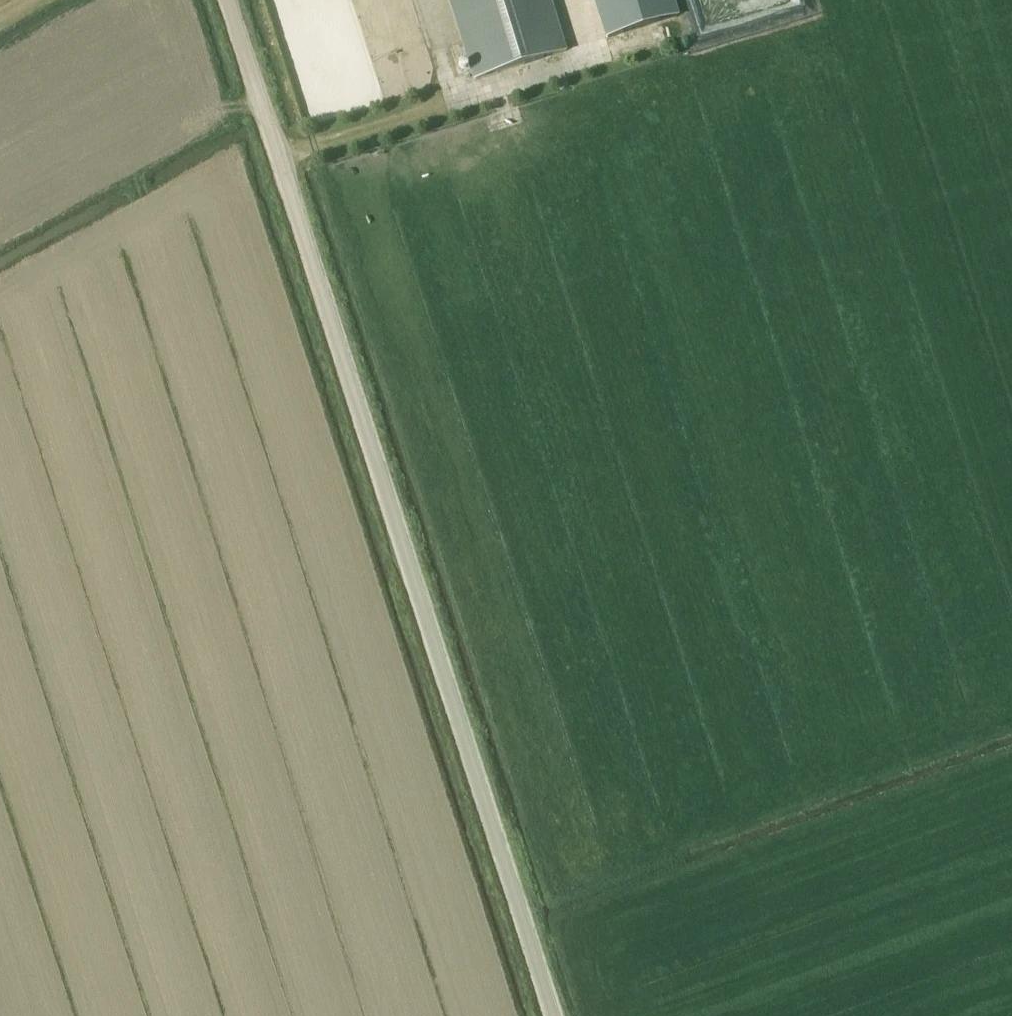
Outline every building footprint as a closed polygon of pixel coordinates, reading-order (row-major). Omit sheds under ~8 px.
[(550,0),(453,0),(477,80),(566,52),(550,0)] [(608,39),(677,17),(672,0),(596,0),(608,39)]
